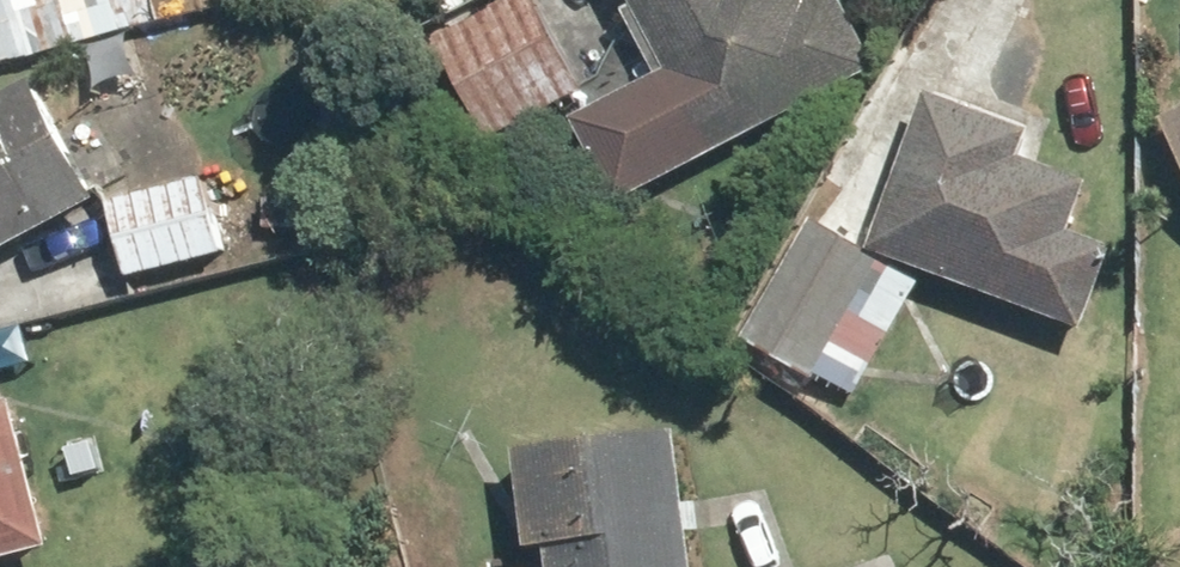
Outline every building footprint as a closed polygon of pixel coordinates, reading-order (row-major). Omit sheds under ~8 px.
[(595,88),(545,0),(531,0),(451,45),(503,139),(595,88)] [(674,73),(586,120),(631,204),(891,63),(857,0),(634,0),(674,73)] [(4,262),(112,199),(39,76),(0,98),(0,256),(4,262)] [(1089,230),(1108,180),(1037,152),(1044,133),(946,95),(886,248),(1089,327),(1122,243),(1089,230)] [(1170,114),(1179,132),(1179,108),(1170,114)] [(216,184),(117,209),(135,278),(234,253),(216,184)] [(926,280),(828,229),(766,346),(863,398),(926,280)] [(60,550),(20,400),(0,405),(0,565),(60,550)] [(531,450),(543,552),(561,550),(563,566),(704,566),(688,431),(531,450)]
